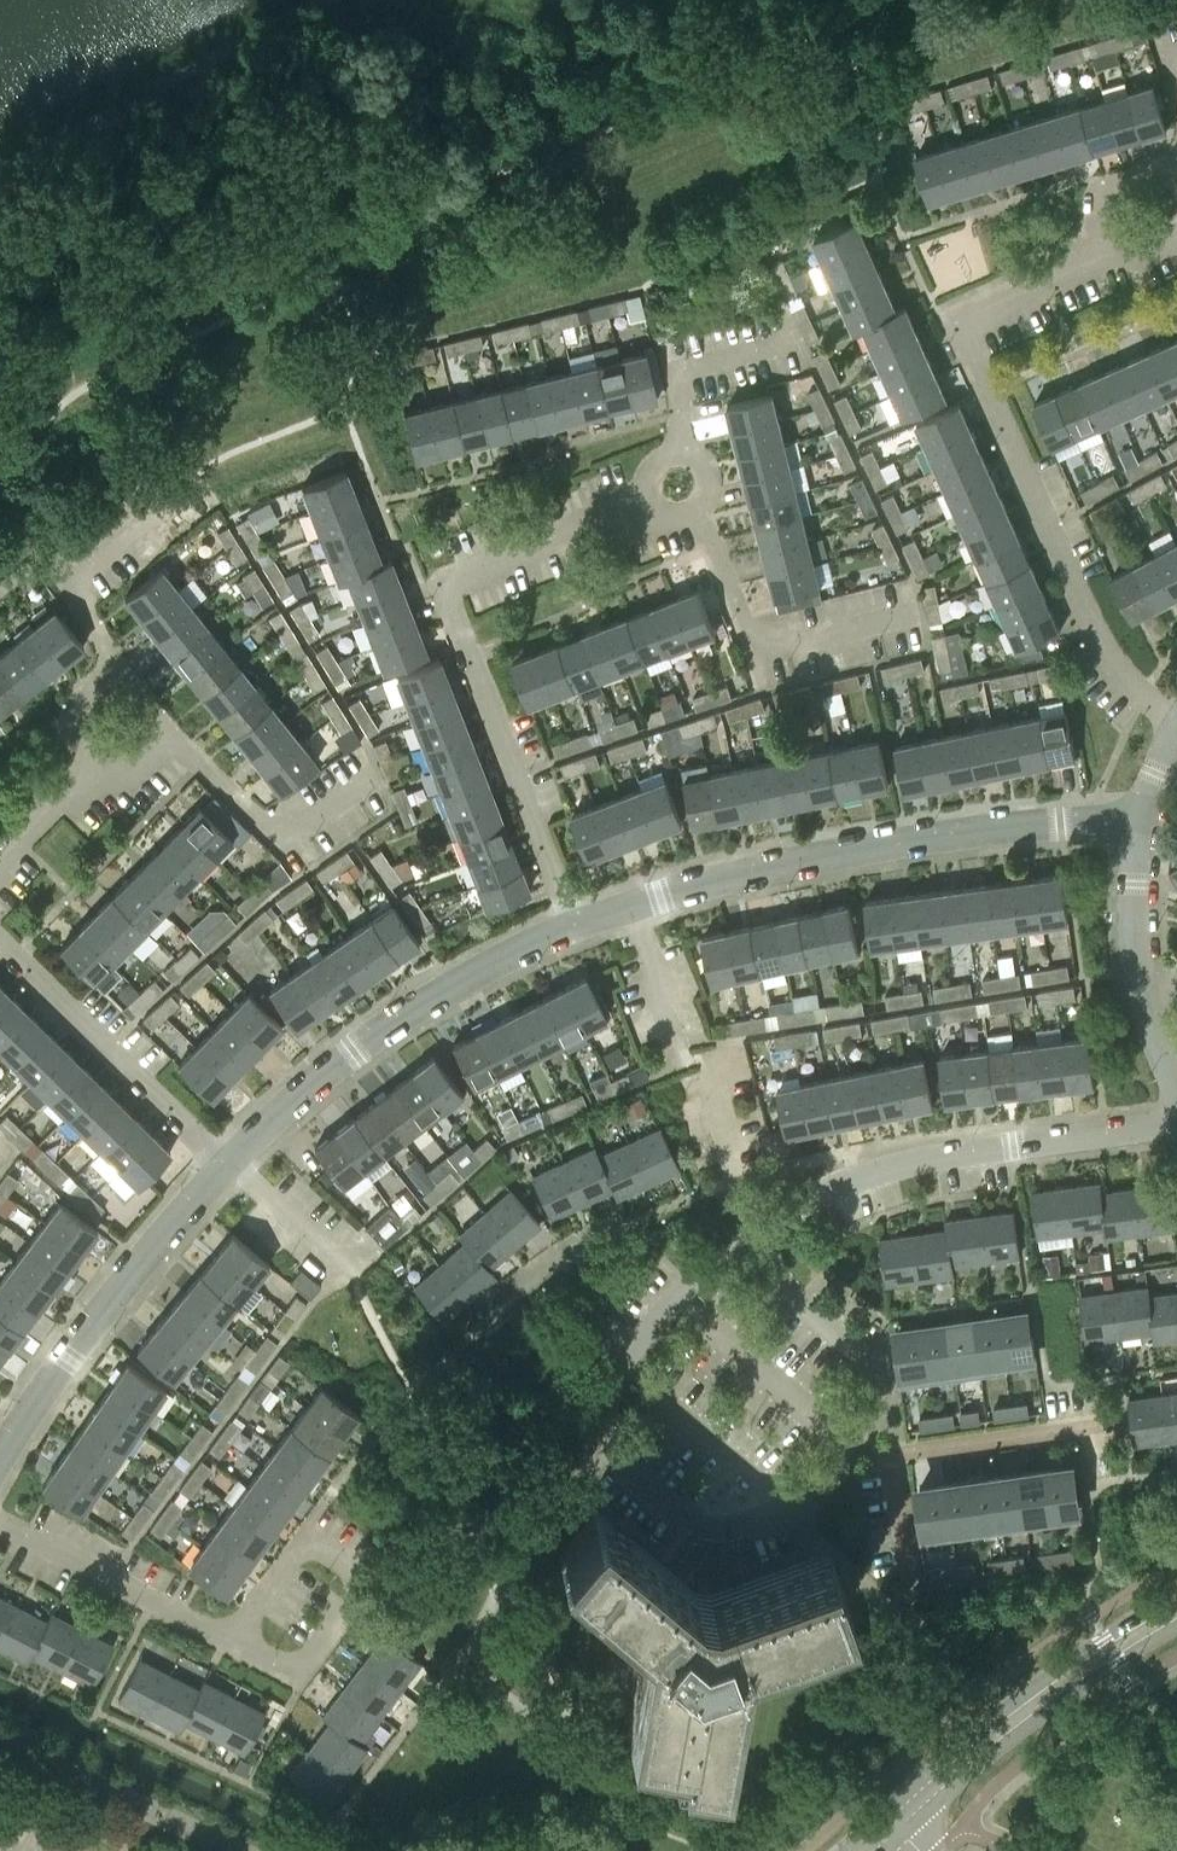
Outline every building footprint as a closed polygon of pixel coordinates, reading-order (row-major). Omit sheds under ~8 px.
[(1130,31),(1110,38),(1113,50),(1134,44),(1130,31)] [(1113,50),(1110,38),(1089,44),(1093,57),(1113,50)] [(1093,57),(1089,44),(1065,51),(1069,64),(1093,57)] [(1065,51),(1047,57),(1051,69),(1069,64),(1065,51)] [(1036,60),(1018,66),(1022,78),(1040,73),(1036,60)] [(1018,66),(1000,71),(1004,84),(1022,78),(1018,66)] [(988,75),(967,81),(971,94),(992,87),(988,75)] [(947,87),(947,88),(951,100),(971,94),(967,81),(947,87)] [(1129,92),(1143,136),(1167,129),(1154,85),(1129,92)] [(941,89),(923,94),(927,107),(945,102),(941,89)] [(1143,136),(1129,92),(1106,99),(1119,143),(1143,136)] [(923,94),(905,100),(909,112),(927,107),(923,94)] [(1119,143),(1106,99),(1082,106),(1095,150),(1119,143)] [(1095,150),(1082,106),(1058,114),(1072,157),(1095,150)] [(1072,157),(1058,114),(1035,121),(1048,164),(1072,157)] [(1011,128),(1024,172),(1048,164),(1035,121),(1011,128)] [(988,135),(1001,179),(1024,172),(1011,128),(988,135)] [(1001,179),(988,135),(964,142),(977,186),(1001,179)] [(977,186),(964,142),(940,149),(954,193),(977,186)] [(954,193),(940,149),(915,157),(929,200),(954,193)] [(814,239),(824,263),(866,244),(856,220),(814,239)] [(866,244),(824,263),(834,285),(877,266),(866,244)] [(966,261),(961,250),(927,263),(938,289),(980,272),(974,257),(966,261)] [(771,266),(779,283),(792,277),(784,261),(771,266)] [(834,285),(844,308),(887,289),(877,266),(834,285)] [(799,294),(792,277),(779,283),(787,300),(799,294)] [(897,311),(896,311),(887,289),(844,308),(855,331),(864,327),(863,326),(897,311)] [(641,293),(624,298),(627,310),(644,306),(641,293)] [(605,302),(609,315),(627,311),(627,310),(624,298),(605,302)] [(609,315),(605,302),(581,308),(585,321),(609,315)] [(792,311),(800,328),(812,322),(804,305),(792,311)] [(905,307),(896,311),(897,311),(863,326),(864,327),(873,349),(915,330),(905,307)] [(581,308),(557,315),(560,327),(585,321),(581,308)] [(557,315),(540,319),(543,332),(560,327),(557,315)] [(510,326),(513,339),(531,334),(528,321),(510,326)] [(820,339),(812,322),(800,328),(808,344),(820,339)] [(510,326),(492,330),(495,344),(513,339),(510,326)] [(925,352),(915,330),(873,349),(883,371),(925,352)] [(480,333),(462,338),(465,351),(483,346),(480,333)] [(447,355),(465,351),(462,338),(444,342),(447,355)] [(1169,343),(1176,361),(1176,339),(1169,343)] [(1146,352),(1165,395),(1176,390),(1176,361),(1169,343),(1146,352)] [(644,353),(655,397),(665,395),(652,344),(643,346),(644,353)] [(432,345),(414,350),(418,363),(436,358),(432,345)] [(414,350),(396,355),(400,368),(418,363),(414,350)] [(813,356),(822,373),(834,367),(826,350),(813,356)] [(935,375),(925,352),(883,371),(893,394),(935,375)] [(1146,352),(1124,362),(1143,405),(1165,395),(1146,352)] [(620,359),(631,403),(655,397),(644,353),(620,359)] [(631,403),(620,359),(596,365),(607,409),(631,403)] [(1124,362),(1101,372),(1120,415),(1143,405),(1124,362)] [(607,409),(596,365),(572,371),(583,415),(607,409)] [(841,384),(834,367),(822,373),(830,389),(841,384)] [(583,415),(572,371),(548,377),(559,421),(583,415)] [(1101,372),(1079,382),(1098,425),(1120,415),(1101,372)] [(946,398),(935,375),(893,394),(904,417),(946,398)] [(524,383),(535,427),(559,421),(548,377),(524,383)] [(1079,382),(1056,392),(1075,435),(1098,425),(1079,382)] [(500,389),(511,433),(535,427),(524,383),(500,389)] [(808,393),(815,410),(828,404),(820,388),(808,393)] [(511,433),(500,389),(476,395),(487,439),(511,433)] [(1052,445),(1075,435),(1056,392),(1033,403),(1052,445)] [(728,405),(734,430),(778,419),(772,394),(728,405)] [(487,439),(476,395),(452,401),(463,445),(487,439)] [(835,400),(843,417),(855,412),(847,395),(835,400)] [(463,445),(452,401),(428,407),(439,451),(463,445)] [(835,421),(828,404),(815,410),(823,427),(835,421)] [(917,423),(927,446),(969,427),(959,404),(917,423)] [(439,451),(428,407),(403,413),(414,457),(439,451)] [(863,429),(855,412),(843,417),(851,434),(863,429)] [(740,454),(784,443),(778,419),(734,430),(740,454)] [(979,450),(969,427),(927,446),(937,468),(979,450)] [(829,438),(837,455),(849,449),(841,433),(829,438)] [(1176,455),(1176,440),(1168,445),(1174,457),(1176,455)] [(740,454),(746,478),(790,467),(784,443),(740,454)] [(857,466),(849,449),(837,455),(845,472),(857,466)] [(861,456),(869,472),(881,467),(873,450),(861,456)] [(937,468),(947,491),(989,472),(979,450),(937,468)] [(1157,451),(1141,460),(1147,471),(1163,462),(1157,451)] [(1131,480),(1147,471),(1141,460),(1124,469),(1131,480)] [(752,502),(796,491),(790,467),(746,478),(752,502)] [(889,483),(881,467),(869,472),(877,489),(889,483)] [(303,487),(312,511),(355,495),(346,471),(303,487)] [(999,495),(989,472),(947,491),(957,514),(999,495)] [(1161,473),(1145,482),(1151,494),(1167,485),(1161,473)] [(1104,495),(1120,486),(1114,474),(1097,483),(1104,495)] [(870,495),(862,478),(850,484),(858,501),(870,495)] [(1134,503),(1151,494),(1145,482),(1128,491),(1134,503)] [(1104,495),(1097,483),(1081,492),(1087,504),(1104,495)] [(802,515),(796,491),(752,502),(757,526),(802,515)] [(882,500),(890,517),(902,511),(894,494),(882,500)] [(321,534),(364,518),(355,495),(312,511),(321,534)] [(870,495),(858,501),(866,518),(878,512),(870,495)] [(967,536),(1009,517),(999,495),(957,514),(967,536)] [(1118,497),(1104,504),(1111,517),(1125,509),(1118,497)] [(247,512),(256,530),(273,522),(264,503),(247,512)] [(1097,525),(1111,517),(1104,504),(1090,512),(1097,525)] [(910,528),(902,511),(890,517),(898,533),(910,528)] [(235,521),(245,536),(256,530),(246,514),(235,521)] [(763,549),(808,538),(802,515),(757,526),(763,549)] [(1019,540),(1009,517),(967,536),(977,559),(1019,540)] [(321,534),(330,557),(373,541),(364,518),(321,534)] [(880,546),(892,541),(884,524),(872,530),(880,546)] [(237,541),(228,525),(216,532),(226,548),(237,541)] [(245,536),(255,552),(266,546),(256,530),(245,536)] [(814,562),(808,538),(763,549),(769,573),(814,562)] [(903,545),(911,562),(923,556),(915,539),(903,545)] [(977,559),(987,581),(1029,562),(1019,540),(977,559)] [(247,557),(237,541),(226,548),(236,564),(247,557)] [(339,581),(348,578),(348,576),(382,563),(381,562),(373,541),(330,557),(339,581)] [(888,563),(899,558),(900,557),(892,541),(880,546),(888,563)] [(1176,593),(1176,542),(1155,554),(1176,594),(1176,593)] [(1154,606),(1176,594),(1155,554),(1133,565),(1154,606)] [(931,573),(923,556),(911,562),(919,578),(931,573)] [(262,565),(272,581),(283,573),(273,558),(262,565)] [(356,599),(399,583),(390,559),(381,562),(382,563),(348,576),(348,578),(356,599)] [(814,562),(769,573),(776,598),(820,587),(814,562)] [(1039,585),(1029,562),(987,581),(997,604),(1039,585)] [(1132,618),(1154,606),(1133,565),(1110,578),(1132,618)] [(141,616),(177,587),(161,567),(125,596),(141,616)] [(244,595),(252,590),(264,583),(254,567),(242,574),(244,577),(236,583),(244,595)] [(0,579),(0,583),(6,590),(21,579),(13,569),(0,579)] [(272,581),(281,596),(293,589),(283,573),(272,581)] [(273,599),(264,583),(252,590),(262,606),(273,599)] [(408,606),(399,583),(356,599),(365,622),(408,606)] [(922,588),(926,606),(939,603),(935,585),(922,588)] [(997,604),(1007,626),(1049,607),(1039,585),(997,604)] [(141,616),(156,635),(192,606),(177,587),(141,616)] [(699,590),(675,600),(692,642),(715,633),(699,590)] [(675,600),(652,609),(668,651),(692,642),(675,600)] [(289,608),(299,624),(310,617),(300,601),(289,608)] [(943,621),(939,603),(926,606),(930,624),(943,621)] [(156,635),(171,654),(207,625),(192,606),(156,635)] [(417,629),(408,606),(365,622),(374,645),(417,629)] [(1060,631),(1049,607),(1007,626),(1018,650),(1060,631)] [(34,625),(63,661),(83,645),(54,609),(34,625)] [(646,660),(668,651),(652,609),(629,617),(646,660)] [(280,610),(269,617),(278,633),(290,626),(280,610)] [(299,624),(309,640),(320,633),(310,617),(299,624)] [(623,669),(646,660),(629,617),(606,626),(623,669)] [(15,641),(44,677),(63,661),(34,625),(15,641)] [(223,645),(207,625),(171,654),(187,673),(223,645)] [(278,633),(288,648),(300,641),(290,626),(278,633)] [(606,626),(583,635),(600,678),(623,669),(606,626)] [(426,653),(417,629),(374,645),(383,669),(426,653)] [(960,631),(932,637),(936,655),(963,649),(960,631)] [(583,635),(560,644),(577,687),(600,678),(583,635)] [(25,692),(44,677),(15,641),(0,653),(0,661),(25,692)] [(316,651),(325,667),(336,660),(327,644),(316,651)] [(560,644),(537,653),(554,696),(577,687),(560,644)] [(187,673),(202,693),(238,664),(223,645),(187,673)] [(968,674),(963,649),(936,655),(942,679),(968,674)] [(316,668),(306,652),(295,659),(305,675),(316,668)] [(530,705),(554,696),(537,653),(513,662),(530,705)] [(396,675),(405,699),(448,682),(439,658),(396,675)] [(925,671),(922,658),(904,662),(907,675),(925,671)] [(346,676),(336,660),(325,667),(335,683),(346,676)] [(6,708),(25,692),(0,661),(0,700),(6,708)] [(907,675),(904,662),(886,667),(889,680),(907,675)] [(254,683),(238,664),(202,693),(218,712),(254,683)] [(1060,677),(1057,664),(1038,668),(1041,681),(1060,677)] [(316,668),(305,675),(315,691),(326,684),(316,668)] [(1007,674),(1010,687),(1028,683),(1026,670),(1007,674)] [(840,678),(843,691),(861,686),(858,674),(840,678)] [(1007,674),(989,678),(992,691),(1010,687),(1007,674)] [(840,678),(822,682),(825,695),(843,691),(840,678)] [(980,693),(977,680),(959,684),(962,697),(980,693)] [(457,705),(448,682),(405,699),(414,722),(457,705)] [(218,712),(233,731),(269,703),(254,683),(218,712)] [(962,697),(959,684),(941,688),(944,701),(962,697)] [(792,690),(795,703),(814,698),(810,685),(792,690)] [(732,698),(728,686),(710,692),(715,704),(732,698)] [(777,707),(795,703),(792,690),(774,694),(777,707)] [(697,710),(715,704),(710,692),(693,698),(697,710)] [(342,710),(332,694),(321,701),(331,717),(342,710)] [(348,704),(358,720),(369,713),(359,697),(348,704)] [(765,710),(761,698),(761,697),(743,703),(748,716),(765,710)] [(664,707),(668,720),(686,714),(681,701),(664,707)] [(285,722),(269,703),(233,731),(249,750),(285,722)] [(730,722),(748,716),(743,703),(726,709),(730,722)] [(423,745),(466,728),(457,705),(414,722),(423,745)] [(650,726),(668,720),(664,707),(646,713),(650,726)] [(352,726),(342,710),(331,717),(341,733),(352,726)] [(614,715),(617,723),(630,719),(628,710),(614,715)] [(1066,712),(1040,717),(1050,763),(1074,757),(1066,712)] [(379,729),(369,713),(358,720),(367,735),(379,729)] [(714,713),(697,719),(701,732),(719,726),(714,713)] [(621,736),(639,730),(635,717),(630,719),(617,723),(621,736)] [(1026,767),(1050,763),(1040,717),(1016,722),(1026,767)] [(697,719),(679,725),(683,738),(701,732),(697,719)] [(249,750),(264,770),(300,741),(285,722),(249,750)] [(1002,772),(1026,767),(1016,722),(992,727),(1002,772)] [(603,742),(621,736),(617,723),(599,729),(603,742)] [(978,777),(1002,772),(992,727),(968,732),(978,777)] [(475,751),(466,728),(423,745),(432,768),(475,751)] [(954,782),(978,777),(968,732),(945,737),(954,782)] [(575,751),(592,745),(588,733),(570,739),(575,751)] [(643,737),(626,743),(630,756),(647,749),(643,737)] [(930,787),(954,782),(945,737),(921,742),(930,787)] [(553,745),(556,757),(557,757),(575,751),(570,739),(553,745)] [(373,744),(380,762),(392,757),(386,740),(373,744)] [(316,761),(300,741),(264,770),(280,790),(316,761)] [(879,741),(854,746),(863,791),(888,786),(879,741)] [(905,792),(930,787),(921,742),(896,747),(905,792)] [(612,762),(630,756),(626,743),(608,749),(612,762)] [(839,796),(863,791),(854,746),(830,751),(839,796)] [(475,751),(432,768),(441,791),(484,774),(475,751)] [(815,801),(839,796),(830,751),(806,756),(815,801)] [(597,753),(579,759),(583,771),(600,765),(597,753)] [(806,756),(782,760),(791,806),(815,801),(806,756)] [(399,774),(392,757),(380,762),(387,779),(399,774)] [(579,759),(561,764),(566,777),(583,771),(579,759)] [(767,811),(791,806),(782,760),(758,765),(767,811)] [(694,826),(719,821),(710,775),(708,763),(682,769),(694,826)] [(743,816),(767,811),(758,765),(734,770),(743,816)] [(639,779),(642,788),(659,831),(683,822),(666,779),(664,780),(660,770),(639,779)] [(710,775),(719,821),(743,816),(734,770),(710,775)] [(493,797),(484,774),(441,791),(450,814),(493,797)] [(391,790),(398,807),(410,803),(404,785),(391,790)] [(659,831),(642,788),(619,797),(636,840),(659,831)] [(459,837),(502,820),(493,797),(450,814),(459,837)] [(636,840),(619,797),(596,806),(613,849),(636,840)] [(417,820),(410,803),(398,807),(405,825),(417,820)] [(183,824),(216,856),(233,838),(201,806),(183,824)] [(589,858),(613,849),(596,806),(572,815),(589,858)] [(511,843),(502,820),(459,837),(468,860),(511,843)] [(216,856),(183,824),(165,842),(198,874),(216,856)] [(148,859),(181,892),(198,874),(165,842),(148,859)] [(477,883),(519,866),(511,843),(468,860),(477,883)] [(369,856),(380,871),(391,864),(380,848),(369,856)] [(346,850),(331,860),(339,871),(354,861),(346,850)] [(131,877),(163,909),(181,892),(148,859),(131,877)] [(331,860),(316,871),(324,882),(339,871),(331,860)] [(340,873),(347,883),(362,872),(356,863),(340,873)] [(401,879),(391,864),(380,871),(391,886),(401,879)] [(529,890),(519,866),(477,883),(486,907),(529,890)] [(1169,873),(1176,888),(1176,868),(1169,873)] [(1061,875),(1036,879),(1042,924),(1068,920),(1061,875)] [(113,894),(146,927),(163,909),(131,877),(113,894)] [(306,878),(291,888),(298,899),(313,888),(306,878)] [(1012,882),(1018,927),(1042,924),(1036,879),(1012,882)] [(259,902),(273,889),(264,880),(250,892),(259,902)] [(1012,882),(988,885),(994,930),(1018,927),(1012,882)] [(994,930),(988,885),(964,889),(970,934),(994,930)] [(291,888),(275,899),(283,909),(298,899),(291,888)] [(946,937),(970,934),(964,889),(939,892),(946,937)] [(409,913),(420,905),(409,890),(398,897),(409,913)] [(245,914),(259,902),(250,892),(236,904),(245,914)] [(921,940),(946,937),(939,892),(915,895),(921,940)] [(96,912),(129,944),(146,927),(113,894),(96,912)] [(915,895),(891,899),(897,944),(921,940),(915,895)] [(872,947),(897,944),(891,899),(866,902),(872,947)] [(394,904),(372,919),(398,957),(419,942),(394,904)] [(824,910),(834,954),(859,949),(849,904),(824,910)] [(430,921),(420,905),(409,913),(419,928),(430,921)] [(264,908),(251,920),(260,930),(273,917),(264,908)] [(800,916),(810,960),(834,954),(824,910),(800,916)] [(79,929),(112,962),(129,944),(96,912),(79,929)] [(227,912),(214,924),(223,934),(236,922),(227,912)] [(776,921),(786,965),(810,960),(800,916),(776,921)] [(352,933),(378,971),(398,957),(372,919),(352,933)] [(251,920),(237,933),(246,943),(260,930),(251,920)] [(752,926),(762,971),(786,965),(776,921),(752,926)] [(223,934),(214,924),(200,938),(209,947),(223,934)] [(728,932),(738,976),(762,971),(752,926),(728,932)] [(61,947),(93,980),(112,962),(79,929),(61,947)] [(738,976),(728,932),(703,938),(713,982),(738,976)] [(332,947),(358,984),(378,971),(352,933),(332,947)] [(177,958),(186,967),(200,955),(190,946),(177,958)] [(311,961),(337,998),(358,984),(332,947),(311,961)] [(172,980),(186,967),(177,958),(163,971),(172,980)] [(207,960),(193,973),(202,982),(216,970),(207,960)] [(291,975),(317,1012),(337,998),(311,961),(291,975)] [(1070,978),(1068,965),(1049,968),(1052,981),(1070,978)] [(1033,984),(1052,981),(1049,968),(1031,971),(1033,984)] [(193,973),(179,985),(188,995),(202,982),(193,973)] [(1022,986),(1020,973),(1001,976),(1003,989),(1022,986)] [(317,1012),(291,975),(270,989),(296,1027),(317,1012)] [(562,988),(583,1029),(606,1017),(585,976),(562,988)] [(1003,989),(1001,976),(982,979),(985,992),(1003,989)] [(140,991),(149,1001),(163,989),(154,979),(140,991)] [(952,984),(955,997),(973,994),(971,981),(952,984)] [(934,987),(936,1000),(955,997),(952,984),(934,987)] [(10,995),(0,985),(0,1006),(10,995)] [(1074,986),(1056,989),(1058,1002),(1076,999),(1074,986)] [(562,988),(540,999),(561,1040),(583,1029),(562,988)] [(924,1002),(922,989),(904,992),(906,1006),(924,1002)] [(1056,989),(1037,992),(1039,1005),(1058,1002),(1056,989)] [(135,1014),(149,1001),(140,991),(127,1004),(135,1014)] [(231,1010),(264,1043),(282,1025),(249,992),(231,1010)] [(888,1009),(906,1006),(904,992),(885,995),(888,1009)] [(170,993),(156,1006),(165,1016),(179,1003),(170,993)] [(1007,997),(1009,1010),(1028,1007),(1025,994),(1007,997)] [(10,995),(0,1006),(0,1041),(28,1012),(10,995)] [(991,1013),(1009,1010),(1007,997),(989,1000),(991,1013)] [(561,1040),(540,999),(518,1010),(539,1051),(561,1040)] [(845,1002),(847,1015),(865,1012),(863,999),(845,1002)] [(821,1006),(823,1019),(847,1015),(845,1002),(821,1006)] [(977,1002),(958,1005),(960,1018),(979,1015),(977,1002)] [(924,1011),(927,1025),(943,1022),(942,1021),(960,1018),(958,1005),(924,1011)] [(156,1006),(143,1018),(151,1028),(165,1016),(156,1006)] [(799,1023),(823,1019),(821,1006),(796,1010),(799,1023)] [(214,1028),(247,1060),(264,1043),(231,1010),(214,1028)] [(518,1010),(496,1021),(517,1062),(539,1051),(518,1010)] [(772,1014),(774,1027),(799,1023),(796,1010),(772,1014)] [(924,1011),(892,1016),(894,1029),(911,1027),(911,1028),(927,1025),(924,1011)] [(28,1012),(0,1041),(0,1049),(14,1062),(46,1029),(28,1012)] [(749,1031),(768,1028),(774,1027),(772,1014),(747,1018),(749,1031)] [(892,1016),(873,1019),(875,1032),(894,1029),(892,1016)] [(749,1031),(747,1018),(728,1021),(722,1023),(724,1035),(731,1034),(749,1031)] [(517,1062),(496,1021),(474,1033),(495,1073),(517,1062)] [(861,1021),(843,1024),(845,1037),(864,1034),(861,1021)] [(843,1024),(823,1027),(825,1041),(845,1037),(843,1024)] [(197,1045),(230,1078),(247,1060),(214,1028),(197,1045)] [(63,1047),(46,1029),(14,1062),(31,1079),(63,1047)] [(793,1032),(795,1046),(814,1043),(811,1029),(793,1032)] [(777,1049),(795,1046),(793,1032),(775,1036),(777,1049)] [(472,1085),(495,1073),(474,1033),(452,1044),(472,1085)] [(1088,1037),(1063,1040),(1069,1086),(1094,1083),(1088,1037)] [(1044,1089),(1069,1086),(1063,1040),(1039,1043),(1044,1089)] [(1014,1046),(1020,1092),(1044,1089),(1039,1043),(1014,1046)] [(179,1063),(212,1096),(230,1078),(197,1045),(179,1063)] [(996,1095),(1020,1092),(1014,1046),(990,1049),(996,1095)] [(81,1064),(63,1047),(31,1079),(49,1097),(81,1064)] [(971,1098),(996,1095),(990,1049),(966,1052),(971,1098)] [(946,1102),(971,1098),(966,1052),(940,1056),(941,1058),(946,1101),(946,1102)] [(413,1071),(441,1107),(461,1092),(433,1055),(413,1071)] [(946,1101),(941,1058),(933,1059),(925,1060),(933,1102),(946,1101)] [(925,1059),(900,1064),(909,1109),(934,1104),(933,1102),(925,1060),(925,1059)] [(99,1081),(81,1064),(49,1097),(67,1114),(99,1081)] [(875,1069),(884,1114),(909,1109),(900,1064),(875,1069)] [(610,1080),(614,1093),(632,1085),(639,1082),(633,1069),(626,1073),(610,1080)] [(884,1114),(875,1069),(851,1074),(860,1119),(884,1114)] [(441,1107),(413,1071),(394,1086),(422,1122),(441,1107)] [(592,1087),(581,1092),(586,1104),(614,1093),(610,1080),(607,1073),(589,1080),(592,1087)] [(851,1074),(827,1078),(836,1124),(860,1119),(851,1074)] [(803,1083),(812,1129),(836,1124),(827,1078),(803,1083)] [(116,1099),(99,1081),(67,1114),(84,1131),(116,1099)] [(787,1134),(812,1129),(803,1083),(778,1088),(787,1134)] [(374,1101),(375,1102),(402,1137),(422,1122),(394,1086),(374,1101)] [(564,1100),(569,1112),(587,1105),(586,1104),(581,1092),(564,1100)] [(638,1097),(620,1104),(627,1120),(645,1113),(638,1097)] [(134,1116),(116,1099),(84,1131),(102,1148),(134,1116)] [(552,1119),(569,1112),(564,1100),(547,1107),(552,1119)] [(355,1116),(383,1152),(402,1137),(375,1102),(374,1101),(355,1116)] [(519,1119),(524,1131),(541,1124),(536,1112),(519,1119)] [(11,1136),(20,1127),(6,1114),(0,1121),(0,1126),(11,1136)] [(152,1133),(134,1116),(102,1148),(120,1166),(152,1133)] [(335,1131),(363,1167),(383,1152),(355,1116),(335,1131)] [(507,1139),(524,1131),(519,1119),(502,1127),(507,1139)] [(33,1139),(20,1127),(11,1136),(24,1149),(33,1139)] [(628,1142),(647,1182),(678,1168),(660,1128),(628,1142)] [(343,1183),(363,1167),(335,1131),(315,1146),(343,1183)] [(170,1151),(152,1133),(120,1166),(139,1184),(170,1151)] [(473,1150),(481,1159),(495,1147),(486,1137),(473,1150)] [(463,1176),(467,1172),(481,1159),(473,1150),(466,1141),(447,1156),(463,1176)] [(612,1188),(616,1197),(647,1182),(628,1142),(598,1156),(612,1188)] [(517,1156),(511,1146),(501,1152),(507,1162),(517,1156)] [(563,1162),(581,1202),(612,1188),(598,1156),(594,1147),(563,1162)] [(33,1158),(46,1171),(56,1161),(42,1148),(33,1158)] [(69,1174),(56,1161),(46,1171),(60,1184),(69,1174)] [(550,1216),(581,1202),(563,1162),(532,1176),(550,1216)] [(331,1170),(321,1177),(327,1184),(336,1177),(331,1170)] [(436,1183),(445,1192),(459,1180),(450,1170),(436,1183)] [(0,1182),(0,1188),(7,1194),(18,1179),(8,1171),(0,1182)] [(422,1173),(411,1183),(422,1195),(433,1185),(422,1173)] [(69,1192),(82,1205),(91,1195),(78,1182),(69,1192)] [(431,1205),(445,1192),(436,1183),(433,1185),(422,1195),(431,1205)] [(1101,1183),(1067,1188),(1073,1231),(1105,1227),(1106,1227),(1101,1192),(1102,1192),(1101,1183)] [(1168,1183),(1134,1188),(1140,1232),(1174,1227),(1168,1183)] [(1038,1235),(1073,1231),(1067,1188),(1032,1192),(1038,1235)] [(1106,1236),(1140,1232),(1134,1188),(1102,1192),(1101,1192),(1106,1227),(1105,1227),(1106,1236)] [(485,1212),(514,1245),(539,1223),(511,1190),(485,1212)] [(104,1208),(91,1195),(82,1205),(95,1217),(104,1208)] [(60,1201),(45,1221),(81,1249),(97,1229),(60,1201)] [(412,1203),(398,1216),(407,1226),(421,1213),(412,1203)] [(383,1247),(394,1238),(407,1226),(398,1216),(389,1207),(366,1228),(383,1247)] [(1014,1211),(980,1216),(986,1260),(1020,1255),(1014,1211)] [(459,1234),(465,1242),(488,1267),(514,1245),(485,1212),(459,1234)] [(434,1233),(444,1224),(436,1214),(426,1223),(434,1233)] [(953,1264),(954,1264),(986,1260),(980,1216),(946,1221),(947,1230),(948,1230),(953,1264)] [(30,1241),(67,1269),(81,1249),(45,1221),(30,1241)] [(914,1235),(921,1278),(955,1274),(954,1264),(953,1264),(948,1230),(947,1230),(914,1235)] [(269,1263),(234,1233),(217,1253),(252,1282),(269,1263)] [(880,1240),(886,1283),(921,1278),(914,1235),(880,1240)] [(15,1260),(52,1288),(67,1269),(30,1241),(15,1260)] [(439,1264),(469,1297),(495,1275),(488,1267),(465,1242),(439,1264)] [(1103,1252),(1089,1254),(1091,1270),(1105,1268),(1103,1252)] [(201,1272),(237,1301),(252,1282),(217,1253),(201,1272)] [(1057,1253),(1042,1256),(1046,1276),(1060,1274),(1057,1253)] [(0,1280),(37,1308),(52,1288),(15,1260),(0,1280)] [(1090,1270),(1088,1260),(1076,1262),(1077,1271),(1090,1270)] [(443,1320),(469,1297),(439,1264),(413,1286),(443,1320)] [(300,1268),(290,1281),(310,1297),(321,1284),(300,1268)] [(186,1291),(221,1320),(237,1301),(201,1272),(186,1291)] [(1114,1292),(1114,1291),(1112,1273),(1102,1274),(1105,1293),(1114,1292)] [(22,1328),(37,1308),(0,1280),(0,1311),(22,1328)] [(1119,1335),(1152,1331),(1153,1331),(1148,1296),(1149,1296),(1148,1287),(1114,1291),(1114,1292),(1119,1335)] [(170,1310),(205,1339),(221,1320),(186,1291),(170,1310)] [(1119,1335),(1114,1292),(1105,1293),(1079,1296),(1085,1340),(1119,1335)] [(1152,1331),(1153,1340),(1176,1337),(1176,1292),(1149,1296),(1148,1296),(1153,1331),(1152,1331)] [(295,1317),(306,1302),(296,1295),(285,1310),(295,1317)] [(154,1328),(189,1358),(205,1339),(170,1310),(154,1328)] [(284,1332),(295,1317),(285,1310),(274,1325),(284,1332)] [(8,1347),(22,1328),(0,1311),(0,1342),(8,1347)] [(1023,1314),(998,1318),(1004,1361),(1035,1356),(1032,1335),(1026,1336),(1023,1314)] [(973,1321),(980,1374),(1006,1370),(1004,1361),(998,1318),(973,1321)] [(973,1321),(948,1325),(955,1377),(980,1374),(973,1321)] [(948,1325),(923,1328),(929,1371),(930,1381),(955,1377),(948,1325)] [(189,1358),(154,1328),(138,1348),(173,1377),(189,1358)] [(898,1375),(929,1371),(923,1328),(898,1332),(901,1353),(895,1354),(898,1375)] [(267,1334),(256,1349),(266,1357),(277,1342),(267,1334)] [(255,1372),(266,1357),(256,1349),(244,1364),(255,1372)] [(279,1354),(268,1369),(278,1377),(290,1362),(279,1354)] [(113,1382),(151,1408),(166,1387),(128,1361),(113,1382)] [(237,1374),(226,1389),(237,1397),(248,1382),(237,1374)] [(249,1394),(260,1402),(271,1387),(260,1379),(249,1394)] [(99,1402),(137,1428),(151,1408),(113,1382),(99,1402)] [(322,1385),(307,1406),(344,1433),(359,1413),(322,1385)] [(226,1412),(237,1397),(226,1389),(215,1404),(226,1412)] [(1176,1437),(1176,1392),(1162,1394),(1168,1439),(1176,1437)] [(249,1394),(238,1409),(249,1417),(260,1402),(249,1394)] [(1168,1439),(1162,1394),(1127,1399),(1134,1443),(1168,1439)] [(85,1423),(123,1449),(137,1428),(99,1402),(85,1423)] [(1010,1405),(1011,1416),(1028,1413),(1026,1402),(1010,1405)] [(995,1418),(1011,1416),(1010,1405),(993,1407),(995,1418)] [(292,1426),(329,1453),(344,1433),(307,1406),(292,1426)] [(962,1423),(979,1420),(977,1409),(961,1412),(962,1423)] [(936,1415),(937,1426),(954,1424),(952,1413),(936,1415)] [(921,1428),(937,1426),(936,1415),(919,1417),(921,1428)] [(225,1427),(219,1434),(230,1442),(241,1427),(230,1419),(225,1427)] [(191,1437),(202,1445),(212,1430),(201,1422),(191,1437)] [(71,1443),(109,1469),(123,1449),(85,1423),(71,1443)] [(277,1445),(314,1473),(329,1453),(292,1426),(277,1445)] [(208,1449),(209,1450),(219,1457),(230,1442),(219,1434),(208,1449)] [(191,1459),(202,1445),(191,1437),(180,1451),(191,1459)] [(57,1463),(95,1489),(109,1469),(71,1443),(57,1463)] [(263,1465),(300,1493),(314,1473),(277,1445),(263,1465)] [(201,1459),(190,1474),(200,1482),(212,1467),(201,1459)] [(161,1476),(172,1484),(183,1470),(172,1461),(161,1476)] [(81,1510),(95,1489),(57,1463),(43,1484),(81,1510)] [(248,1485),(285,1513),(300,1493),(263,1465),(248,1485)] [(1070,1465),(1044,1469),(1050,1511),(1075,1508),(1070,1465)] [(1044,1469),(1020,1472),(1025,1515),(1050,1511),(1044,1469)] [(1020,1472),(995,1475),(1001,1518),(1025,1515),(1020,1472)] [(200,1482),(190,1474),(179,1489),(189,1497),(200,1482)] [(995,1475),(970,1479),(976,1522),(1001,1518),(995,1475)] [(161,1499),(172,1484),(161,1476),(151,1491),(161,1499)] [(970,1479),(945,1482),(951,1525),(976,1522),(970,1479)] [(926,1529),(951,1525),(945,1482),(920,1486),(926,1529)] [(233,1505),(270,1533),(285,1513),(248,1485),(233,1505)] [(160,1514),(171,1522),(182,1507),(172,1499),(160,1514)] [(143,1501),(132,1516),(143,1524),(154,1509),(143,1501)] [(218,1525),(255,1553),(270,1533),(233,1505),(218,1525)] [(689,1593),(592,1512),(563,1546),(635,1607),(629,1638),(646,1652),(632,1730),(678,1738),(675,1753),(715,1760),(736,1641),(739,1637),(846,1597),(830,1554),(711,1598),(689,1593)] [(160,1514),(149,1529),(160,1537),(165,1530),(171,1522),(160,1514)] [(131,1539),(143,1524),(132,1516),(121,1531),(131,1539)] [(255,1553),(218,1525),(204,1545),(241,1572),(255,1553)] [(188,1566),(225,1593),(241,1572),(204,1545),(188,1566)] [(1056,1551),(1057,1562),(1074,1560),(1072,1549),(1056,1551)] [(1040,1564),(1057,1562),(1056,1551),(1039,1553),(1040,1564)] [(1006,1558),(1008,1569),(1024,1566),(1023,1555),(1006,1558)] [(991,1571),(1008,1569),(1006,1558),(990,1560),(991,1571)] [(957,1565),(958,1576),(975,1573),(973,1562),(957,1565)] [(942,1578),(958,1576),(957,1565),(940,1567),(942,1578)] [(17,1606),(0,1597),(0,1639),(17,1606)] [(17,1606),(0,1639),(0,1647),(28,1661),(32,1652),(31,1652),(47,1621),(46,1621),(17,1606)] [(51,1612),(46,1621),(47,1621),(31,1652),(32,1652),(61,1667),(82,1628),(51,1612)] [(113,1644),(82,1628),(61,1667),(92,1683),(113,1644)] [(385,1634),(364,1661),(399,1688),(420,1661),(385,1634)] [(119,1697),(149,1713),(169,1674),(139,1658),(119,1697)] [(344,1688),(379,1715),(399,1688),(364,1661),(344,1688)] [(199,1689),(198,1689),(169,1674),(149,1713),(180,1728),(185,1720),(184,1719),(199,1689)] [(202,1680),(198,1689),(199,1689),(184,1719),(185,1720),(214,1735),(234,1696),(202,1680)] [(359,1741),(379,1715),(344,1688),(323,1715),(331,1721),(331,1720),(359,1741)] [(265,1712),(234,1696),(214,1735),(245,1751),(265,1712)] [(331,1721),(311,1747),(346,1774),(367,1747),(359,1741),(331,1720),(331,1721)] [(325,1802),(346,1774),(311,1747),(290,1775),(325,1802)]
